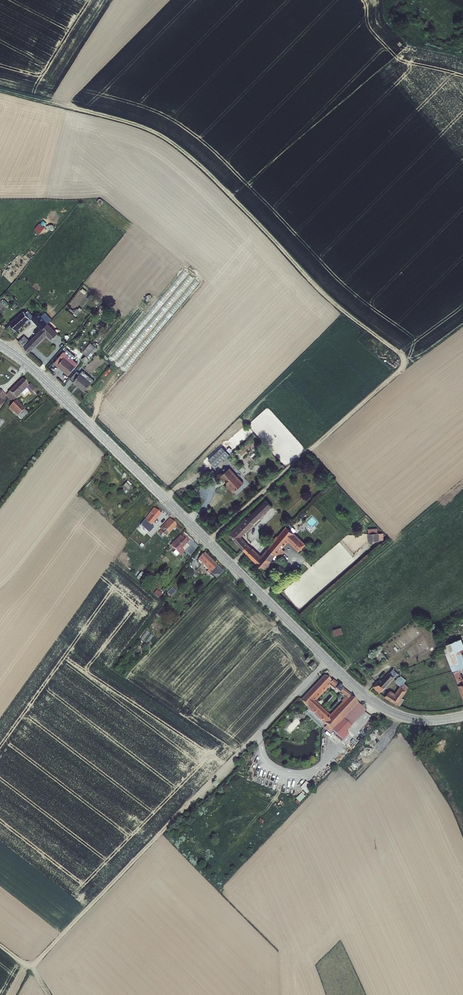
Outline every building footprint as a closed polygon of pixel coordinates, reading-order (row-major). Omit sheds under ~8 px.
[(75,312),(70,308),(69,310),(74,314),(76,316),(81,311),(78,309),(77,309),(75,312)] [(26,313),(24,311),(10,323),(16,330),(17,331),(27,323),(27,324),(30,321),(31,320),(26,313)] [(26,313),(31,320),(32,319),(34,317),(29,311),(26,313)] [(46,312),(41,316),(48,323),(52,319),(46,312)] [(36,323),(41,330),(48,324),(48,323),(41,316),(39,313),(34,317),(32,319),(36,323)] [(16,330),(10,323),(6,327),(12,334),(16,330)] [(30,341),(24,347),(30,353),(47,335),(52,340),(58,333),(48,324),(41,330),(30,341)] [(24,347),(30,341),(24,336),(19,341),(24,347)] [(87,356),(88,357),(96,347),(91,343),(83,353),(87,356)] [(96,347),(88,357),(89,359),(90,360),(91,359),(90,358),(94,354),(93,354),(98,348),(96,347)] [(64,352),(54,364),(68,375),(77,364),(64,352)] [(77,370),(70,379),(84,390),(94,378),(84,370),(81,373),(77,370)] [(16,399),(22,393),(27,389),(29,392),(31,394),(36,389),(31,384),(29,386),(22,379),(9,392),(16,399)] [(16,399),(9,392),(6,395),(6,396),(12,403),(16,399)] [(17,401),(9,408),(18,417),(24,411),(25,410),(17,401)] [(24,411),(18,417),(21,420),(27,414),(24,411)] [(223,447),(208,460),(215,467),(229,455),(223,447)] [(230,468),(221,477),(225,482),(226,482),(228,484),(226,486),(233,493),(244,483),(230,468)] [(126,483),(122,487),(123,488),(128,492),(132,488),(130,486),(126,483)] [(248,514),(228,535),(243,550),(257,564),(263,571),(264,569),(271,562),(272,561),(277,555),(269,548),(262,557),(253,549),(241,537),(254,525),(253,525),(272,507),(266,500),(250,516),(248,514)] [(161,514),(154,508),(140,525),(149,534),(154,528),(151,526),(161,514)] [(168,534),(176,526),(169,519),(160,528),(160,529),(163,532),(164,531),(168,534)] [(274,541),(269,548),(277,555),(280,558),(285,552),(283,549),(289,543),(299,552),(306,545),(295,534),(294,534),(290,530),(287,527),(286,526),(278,537),(277,536),(274,540),(274,541)] [(369,534),(368,534),(368,542),(379,541),(379,533),(378,534),(369,534)] [(170,546),(180,556),(184,552),(182,550),(188,543),(190,541),(184,535),(182,537),(180,535),(170,546)] [(209,575),(210,574),(217,567),(218,566),(205,553),(198,560),(208,571),(207,572),(209,575)] [(271,562),(264,569),(265,570),(273,562),(272,561),(271,562)] [(217,567),(210,574),(216,580),(223,573),(217,567)] [(342,627),(333,629),(335,636),(344,634),(342,627)] [(458,685),(462,683),(460,674),(462,673),(462,642),(461,638),(444,644),(445,646),(447,652),(446,652),(458,685)] [(390,672),(394,677),(398,673),(393,669),(390,672)] [(378,680),(372,686),(380,693),(394,677),(390,672),(389,672),(380,681),(378,680)] [(324,675),(300,700),(307,707),(306,708),(312,713),(313,713),(314,714),(313,715),(320,721),(321,720),(322,721),(321,722),(323,724),(324,723),(326,725),(332,730),(358,703),(350,696),(351,695),(342,688),(339,692),(339,693),(344,697),(343,698),(341,701),(342,702),(329,715),(314,701),(315,700),(316,701),(331,685),(334,688),(338,684),(333,680),(331,681),(324,675)] [(399,677),(398,676),(395,681),(400,685),(395,693),(390,690),(385,697),(400,706),(404,699),(402,697),(407,690),(407,689),(409,687),(404,683),(406,680),(401,675),(399,677)] [(338,684),(334,688),(339,692),(342,688),(343,688),(338,684)] [(366,710),(358,703),(332,730),(342,740),(348,734),(346,731),(366,710)] [(372,764),(366,772),(372,776),(378,768),(372,764)] [(305,797),(301,793),(296,799),(297,800),(295,802),(298,805),(305,797)]
